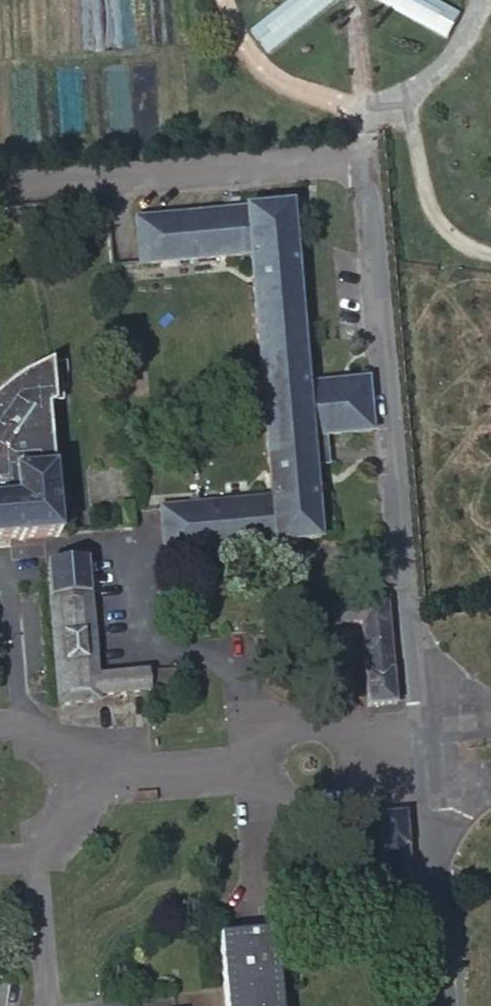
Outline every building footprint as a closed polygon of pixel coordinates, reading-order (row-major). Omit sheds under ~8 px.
[(251,30),(270,53),(337,0),(290,0),(251,30)] [(449,38),(463,12),(441,0),(381,0),(449,38)] [(304,355),(326,353),(323,318),(301,319),(290,203),(246,207),(136,218),(140,264),(161,262),(163,277),(202,274),(201,258),(250,255),(269,496),(160,505),(164,552),(242,545),(243,559),(311,553),(309,539),(319,538),(311,436),(325,435),(373,430),(367,377),(306,382),(304,355)] [(19,537),(19,538),(23,538),(22,537),(56,534),(56,535),(60,535),(60,531),(59,531),(53,469),(54,469),(54,465),(49,407),(57,407),(53,359),(34,368),(28,371),(18,377),(7,385),(0,392),(0,539),(19,537)] [(97,673),(87,558),(46,562),(58,703),(99,700),(98,694),(97,673)] [(396,702),(388,598),(330,602),(331,623),(360,621),(367,704),(396,702)] [(147,670),(148,688),(175,686),(173,668),(147,670)] [(148,688),(147,670),(97,673),(98,694),(149,691),(148,688)] [(413,915),(405,810),(376,812),(382,893),(375,895),(376,897),(388,896),(389,917),(413,915)] [(273,928),(218,933),(225,1005),(280,1005),(273,928)]
